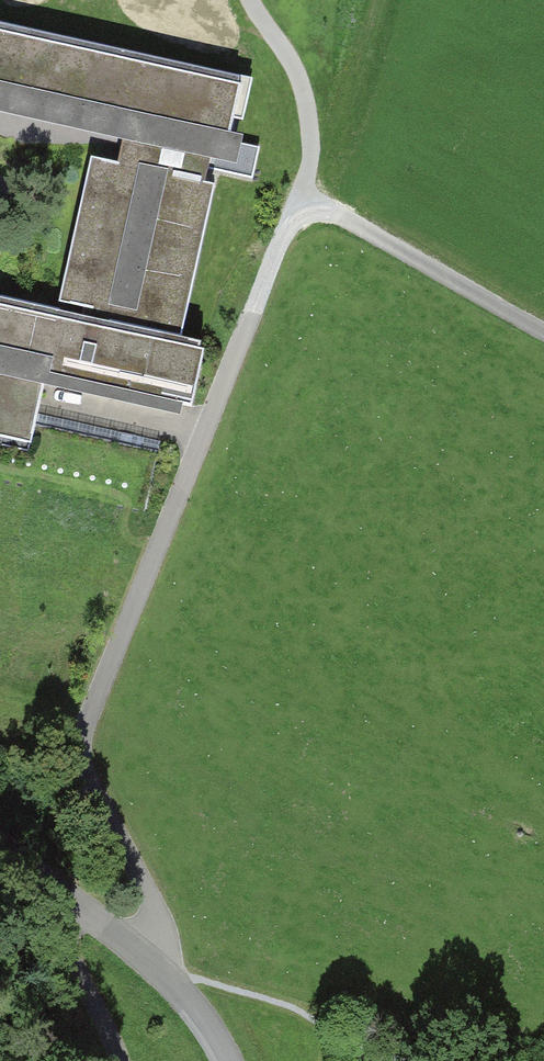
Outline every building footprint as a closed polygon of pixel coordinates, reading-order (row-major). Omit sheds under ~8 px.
[(241,156),(248,123),(233,119),(243,73),(0,20),(0,104),(241,156)] [(93,150),(59,290),(185,321),(219,180),(93,150)] [(30,428),(42,371),(193,404),(207,339),(0,293),(0,421),(30,428)]
